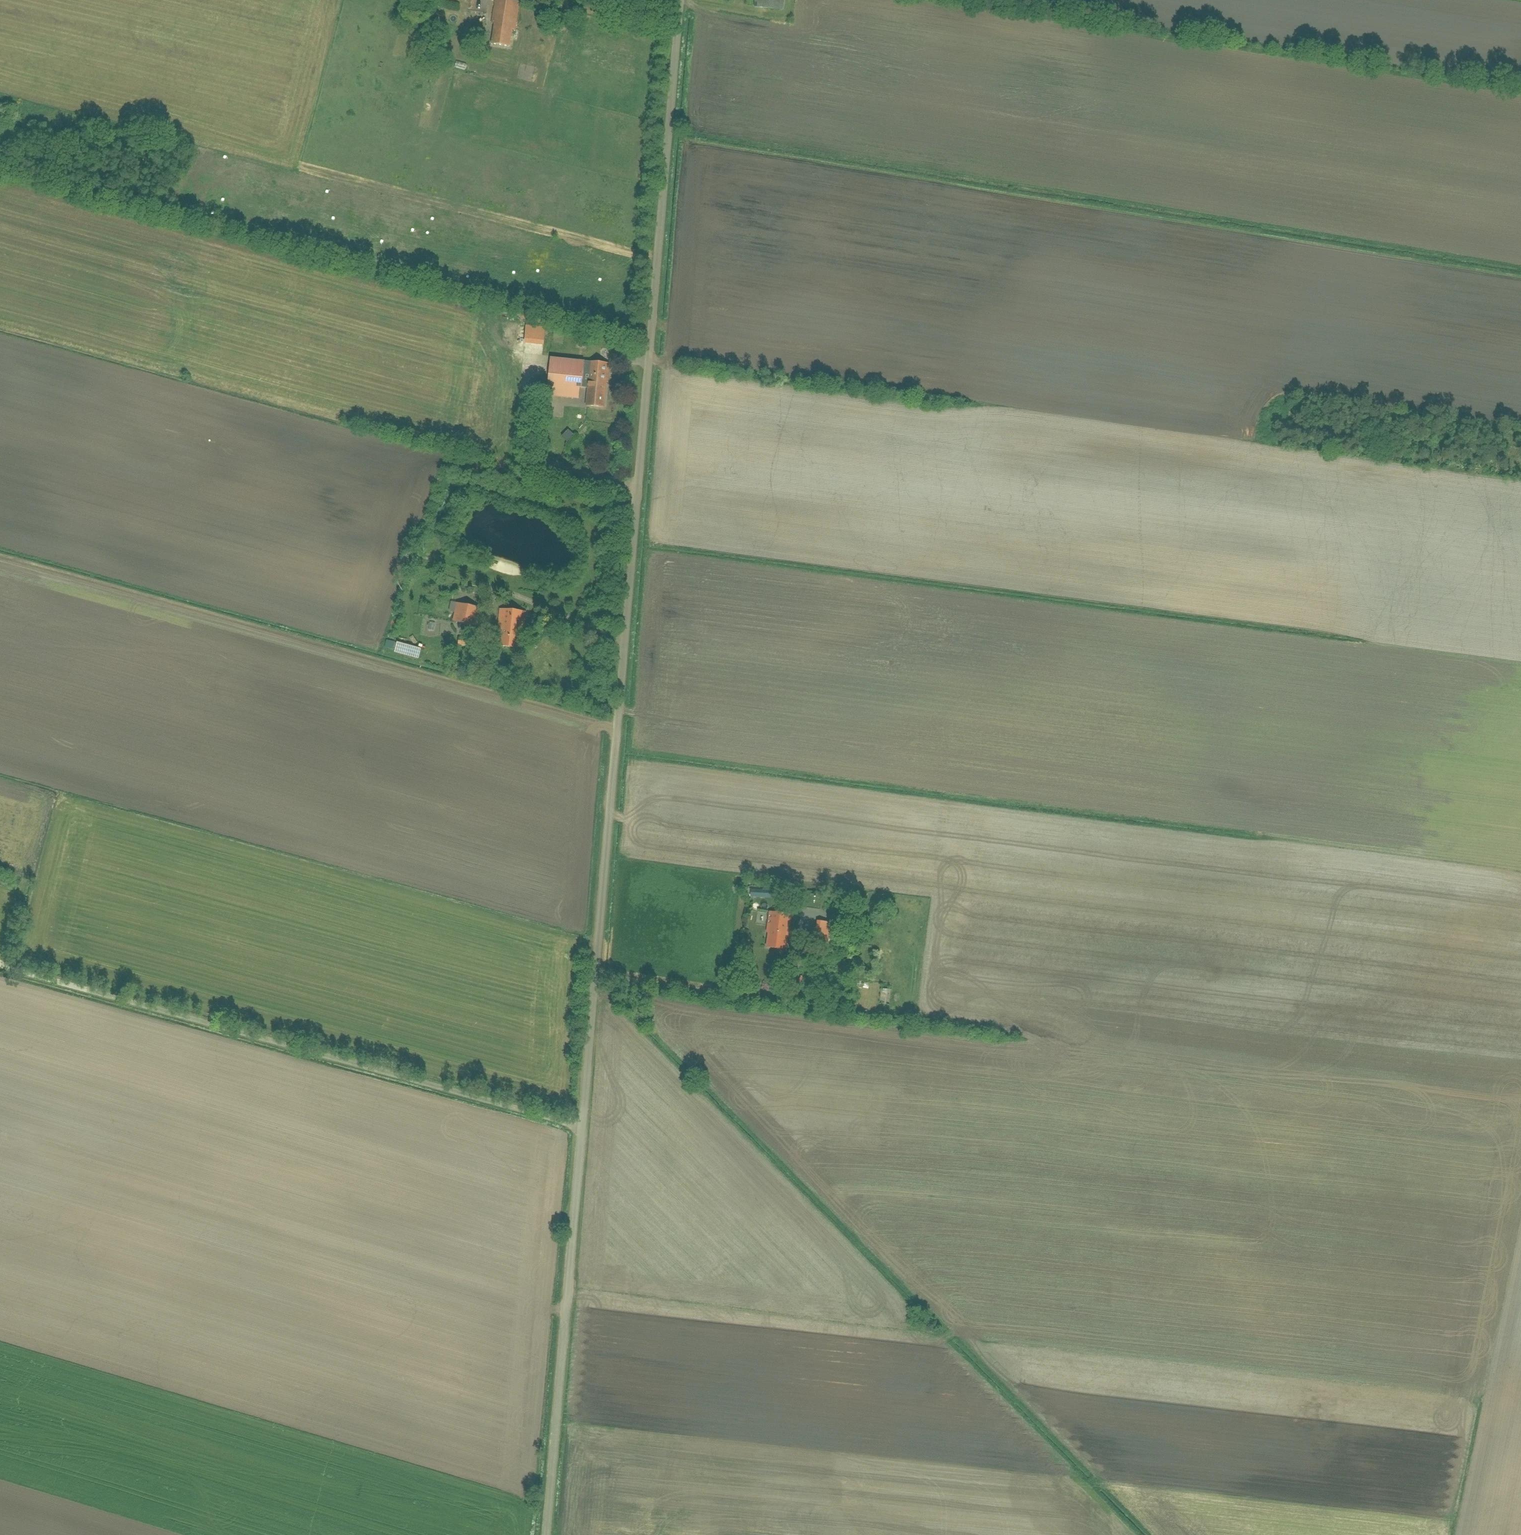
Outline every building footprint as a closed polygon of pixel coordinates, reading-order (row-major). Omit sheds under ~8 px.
[(498,0),(491,44),(514,48),(521,4),(498,0)] [(755,8),(783,11),(784,0),(756,0),(755,8)] [(526,326),(523,353),(542,355),(545,329),(526,326)] [(610,364),(552,360),(550,385),(588,388),(587,405),(606,407),(610,364)] [(598,436),(584,433),(580,450),(595,453),(598,436)] [(458,604),(454,622),(476,627),(480,609),(458,604)] [(522,649),(526,613),(505,610),(501,647),(522,649)] [(791,917),(768,914),(763,946),(787,950),(791,917)]
